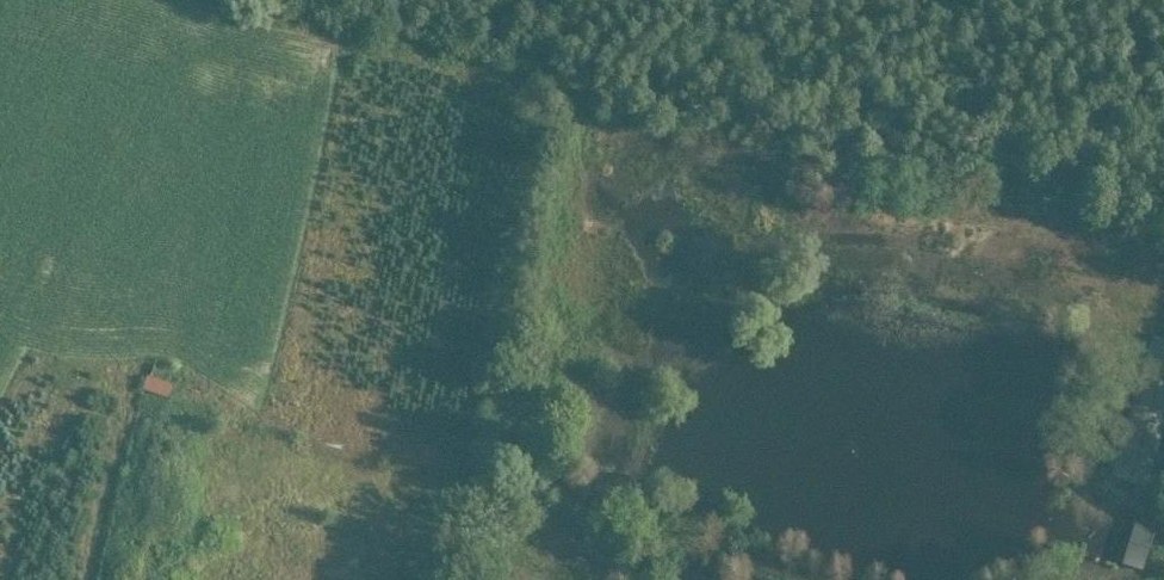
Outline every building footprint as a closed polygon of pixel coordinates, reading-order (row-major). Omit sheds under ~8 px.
[(1111,477),(1146,487),(1163,430),(1163,341),(1154,338),(1111,477)] [(168,397),(172,383),(147,376),(144,390),(168,397)] [(1136,524),(1123,565),(1142,571),(1155,530),(1136,524)]
